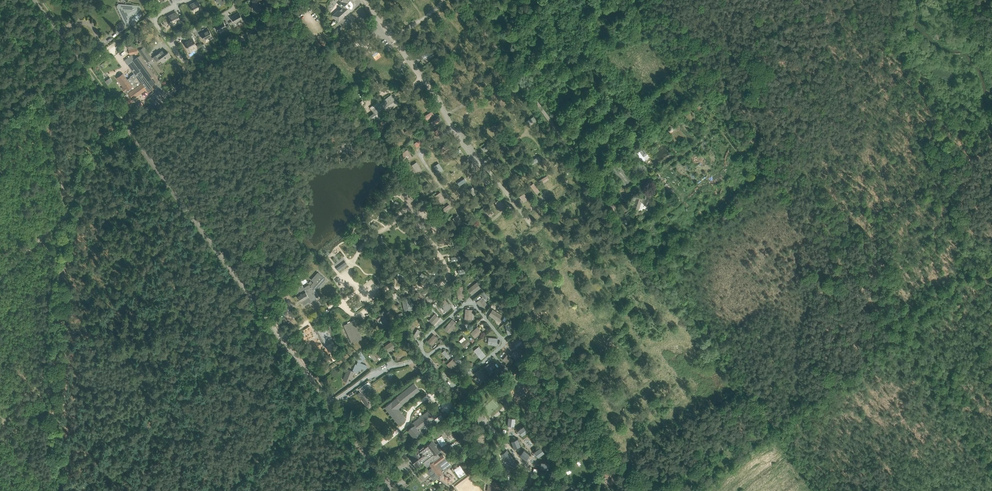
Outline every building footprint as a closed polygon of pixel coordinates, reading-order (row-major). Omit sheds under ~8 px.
[(342,2),(339,4),(342,7),(333,15),(338,21),(353,8),(353,7),(355,5),(353,3),(354,3),(352,0),(341,0),(342,2)] [(191,5),(194,12),(201,8),(198,2),(191,5)] [(259,5),(258,2),(252,2),(253,5),(252,5),(252,8),(253,8),(254,11),(259,10),(259,8),(260,7),(260,4),(259,5)] [(139,6),(121,5),(119,8),(126,24),(129,24),(130,23),(133,25),(136,22),(132,19),(140,8),(139,6)] [(169,16),(173,23),(180,20),(176,13),(169,16)] [(242,19),(239,13),(231,17),(235,23),(234,22),(241,18),(242,19)] [(393,22),(397,27),(401,23),(397,18),(393,22)] [(218,30),(225,27),(226,28),(226,27),(223,21),(215,26),(219,32),(218,30)] [(212,36),(208,30),(201,34),(204,40),(204,39),(211,35),(211,36),(212,36)] [(196,45),(194,41),(193,38),(185,42),(189,49),(196,45)] [(128,47),(130,54),(138,52),(136,45),(128,47)] [(147,62),(152,58),(144,46),(139,50),(147,62)] [(418,54),(425,63),(434,56),(432,53),(434,52),(431,48),(430,49),(428,46),(418,54)] [(162,50),(154,56),(156,60),(159,64),(162,61),(163,62),(171,56),(168,52),(165,54),(162,50)] [(123,74),(121,75),(117,78),(124,87),(122,88),(128,96),(130,95),(133,98),(146,89),(146,88),(151,84),(151,85),(158,80),(140,55),(127,64),(134,73),(130,76),(131,77),(127,79),(123,74)] [(464,74),(468,81),(472,79),(469,72),(464,74)] [(379,119),(399,104),(391,94),(371,109),(379,119)] [(522,113),(530,107),(526,102),(518,108),(522,113)] [(421,108),(424,113),(429,110),(426,105),(421,108)] [(413,106),(410,109),(416,115),(419,113),(413,106)] [(464,112),(468,119),(473,116),(469,109),(464,112)] [(488,110),(479,115),(483,121),(492,117),(488,110)] [(426,119),(434,115),(432,111),(424,115),(426,119)] [(507,133),(517,125),(513,120),(510,123),(503,114),(498,118),(505,127),(503,128),(507,133)] [(379,129),(386,123),(383,119),(376,125),(379,129)] [(462,126),(464,129),(473,123),(471,120),(462,126)] [(472,142),(482,137),(479,131),(468,135),(472,142)] [(412,142),(415,148),(423,143),(419,138),(412,142)] [(392,150),(395,154),(404,146),(401,143),(392,150)] [(524,148),(526,152),(534,148),(532,143),(524,148)] [(643,148),(639,151),(643,156),(647,153),(643,148)] [(402,153),(407,159),(412,156),(407,149),(402,153)] [(532,164),(541,160),(538,156),(529,160),(532,164)] [(409,166),(411,169),(417,165),(418,168),(421,166),(417,160),(409,166)] [(440,165),(438,166),(436,164),(434,166),(439,173),(443,169),(440,165)] [(580,174),(571,177),(573,184),(582,181),(580,174)] [(539,183),(548,179),(546,175),(538,179),(539,183)] [(458,180),(462,185),(468,180),(465,176),(458,180)] [(535,192),(538,189),(533,182),(530,184),(535,192)] [(402,192),(405,196),(412,191),(408,186),(402,192)] [(638,213),(639,210),(641,211),(643,204),(648,205),(653,191),(648,189),(645,199),(642,198),(642,197),(636,195),(632,208),(635,209),(634,212),(638,213)] [(435,195),(440,202),(445,199),(440,192),(435,195)] [(519,195),(523,202),(528,199),(524,192),(519,195)] [(570,201),(573,206),(581,200),(578,195),(570,201)] [(494,202),(500,208),(504,204),(499,198),(494,202)] [(441,210),(443,213),(451,207),(449,204),(441,210)] [(485,210),(488,216),(493,213),(490,207),(485,210)] [(438,223),(428,209),(424,212),(423,209),(419,211),(431,228),(438,223)] [(457,224),(458,226),(463,222),(457,215),(453,218),(454,221),(452,222),(455,225),(457,224)] [(510,232),(505,236),(512,244),(517,239),(510,232)] [(443,234),(439,237),(444,244),(448,241),(443,234)] [(504,245),(494,239),(492,242),(502,248),(504,245)] [(329,263),(334,269),(336,267),(328,257),(325,260),(329,263)] [(577,259),(568,265),(573,271),(581,266),(577,259)] [(353,267),(356,270),(365,263),(363,260),(353,267)] [(583,271),(573,276),(576,281),(586,276),(583,271)] [(294,277),(291,273),(285,278),(287,282),(294,277)] [(302,286),(294,290),(302,304),(308,301),(308,302),(319,296),(315,290),(325,279),(321,276),(320,274),(319,273),(312,280),(314,282),(312,284),(310,285),(311,287),(309,284),(304,288),(302,286)] [(303,283),(307,281),(302,273),(298,275),(303,283)] [(533,282),(539,276),(536,273),(529,279),(533,282)] [(540,280),(534,283),(539,290),(544,287),(540,280)] [(472,295),(482,287),(477,281),(467,289),(472,295)] [(561,289),(564,295),(571,291),(567,285),(561,289)] [(456,287),(456,290),(458,298),(465,297),(463,286),(456,287)] [(636,306),(645,300),(640,294),(632,300),(636,306)] [(410,295),(402,296),(404,311),(412,310),(410,295)] [(482,310),(488,305),(481,297),(476,302),(482,310)] [(440,304),(446,311),(451,307),(445,299),(440,304)] [(375,318),(377,321),(381,318),(386,325),(392,321),(387,314),(392,311),(389,306),(378,314),(379,315),(375,318)] [(584,306),(574,313),(577,317),(587,310),(584,306)] [(464,319),(471,319),(472,309),(465,309),(464,319)] [(499,322),(503,316),(492,309),(488,315),(499,322)] [(428,320),(433,325),(439,317),(435,313),(428,320)] [(558,322),(561,328),(570,324),(567,318),(558,322)] [(449,333),(457,323),(452,319),(444,329),(449,333)] [(347,322),(347,323),(343,325),(352,344),(362,339),(362,338),(354,320),(350,322),(350,321),(347,322)] [(326,325),(318,330),(321,335),(330,330),(326,325)] [(475,338),(482,332),(477,326),(470,333),(475,338)] [(392,335),(396,341),(406,334),(402,329),(392,335)] [(427,341),(431,345),(438,338),(433,334),(427,341)] [(515,345),(521,341),(517,336),(511,341),(515,345)] [(488,337),(487,344),(497,345),(497,338),(488,337)] [(603,341),(608,347),(613,343),(608,337),(603,341)] [(460,344),(464,348),(470,343),(466,339),(460,344)] [(384,346),(388,352),(395,347),(391,341),(384,346)] [(481,359),(486,355),(478,346),(473,350),(481,359)] [(368,353),(374,361),(380,356),(374,349),(368,353)] [(442,353),(448,359),(450,356),(444,350),(442,353)] [(516,361),(521,357),(516,350),(510,354),(516,361)] [(502,359),(510,365),(514,360),(507,354),(502,359)] [(451,369),(457,364),(452,358),(446,364),(451,369)] [(426,362),(433,372),(437,369),(430,359),(426,362)] [(347,369),(343,380),(349,382),(354,371),(357,373),(359,370),(360,371),(361,368),(365,370),(367,365),(360,362),(357,361),(356,364),(355,364),(352,371),(347,369)] [(608,367),(604,361),(598,365),(596,361),(591,364),(594,370),(598,368),(600,372),(608,367)] [(488,372),(495,367),(491,362),(484,367),(488,372)] [(618,370),(621,375),(629,371),(626,366),(618,370)] [(481,382),(486,378),(479,369),(474,373),(481,382)] [(438,374),(444,381),(447,378),(441,372),(438,374)] [(633,386),(632,384),(635,382),(631,376),(624,380),(629,388),(633,386)] [(358,389),(361,392),(359,393),(363,398),(362,399),(368,407),(372,404),(374,403),(367,394),(371,391),(367,387),(370,385),(368,382),(358,389)] [(414,383),(397,396),(384,406),(398,424),(406,418),(398,408),(420,390),(414,383)] [(465,395),(458,387),(457,388),(455,390),(461,398),(465,395)] [(504,403),(508,400),(502,392),(498,395),(504,403)] [(609,412),(614,408),(610,402),(605,406),(609,412)] [(422,416),(422,415),(420,417),(413,423),(414,425),(409,429),(414,436),(417,434),(419,436),(423,433),(434,424),(430,420),(435,416),(429,410),(422,416)] [(508,417),(507,424),(514,426),(516,418),(508,417)] [(604,417),(596,422),(599,426),(607,421),(604,417)] [(446,430),(443,432),(447,438),(450,435),(448,431),(450,430),(453,435),(464,429),(461,424),(460,424),(459,421),(449,427),(446,429),(446,430)] [(524,425),(517,429),(522,436),(528,431),(524,425)] [(438,429),(434,431),(438,438),(437,439),(441,446),(447,443),(442,435),(441,435),(439,431),(442,430),(440,428),(438,429)] [(488,440),(492,445),(496,441),(492,436),(488,439),(489,439),(488,440)] [(518,438),(510,441),(513,448),(521,445),(518,438)] [(413,456),(410,458),(413,463),(416,467),(423,462),(423,463),(440,450),(432,439),(419,449),(418,447),(411,453),(413,456)] [(540,446),(533,451),(538,457),(545,453),(540,446)] [(626,448),(620,452),(622,456),(629,453),(626,448)] [(524,449),(519,455),(525,460),(530,454),(524,449)] [(507,450),(501,454),(511,469),(517,464),(507,450)] [(429,465),(438,476),(452,466),(443,454),(429,465)] [(541,461),(540,469),(547,470),(549,462),(541,461)] [(454,469),(458,475),(465,471),(460,465),(454,469)] [(607,469),(601,473),(610,485),(616,481),(614,478),(617,477),(613,473),(611,474),(607,469)]
